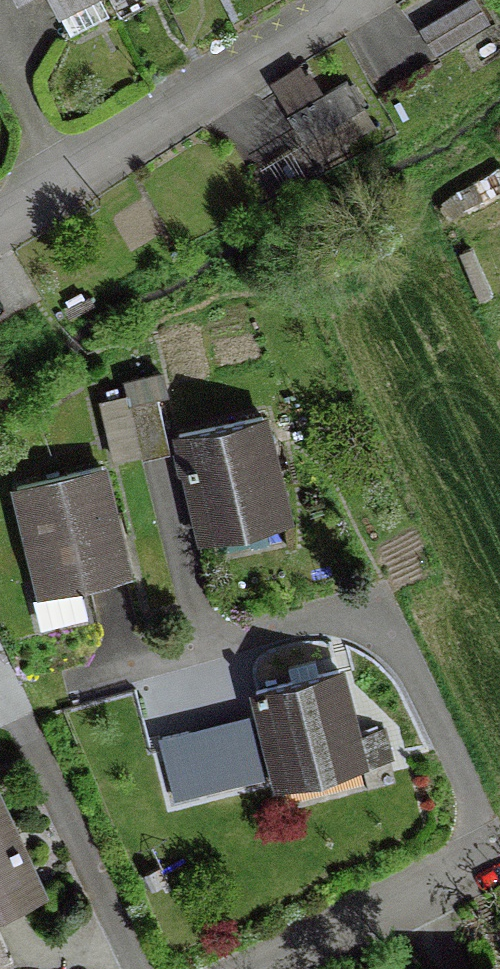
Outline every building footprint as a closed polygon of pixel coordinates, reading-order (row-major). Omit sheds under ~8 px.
[(54,16),(87,0),(46,0),(54,16)] [(468,0),(416,31),(431,56),(483,25),(468,0)] [(358,110),(342,83),(287,116),(303,143),(358,110)] [(123,399),(136,457),(138,462),(165,455),(162,439),(152,399),(161,397),(156,376),(120,385),(123,399)] [(98,405),(112,462),(136,457),(123,399),(98,405)] [(281,516),(258,418),(174,436),(197,534),(281,516)] [(123,579),(97,468),(12,489),(38,599),(29,601),(34,622),(45,628),(82,619),(75,590),(83,588),(123,579)] [(353,760),(356,770),(383,764),(376,735),(351,741),(334,672),(251,693),(273,780),(353,760)] [(39,899),(0,816),(0,917),(16,910),(39,899)]
